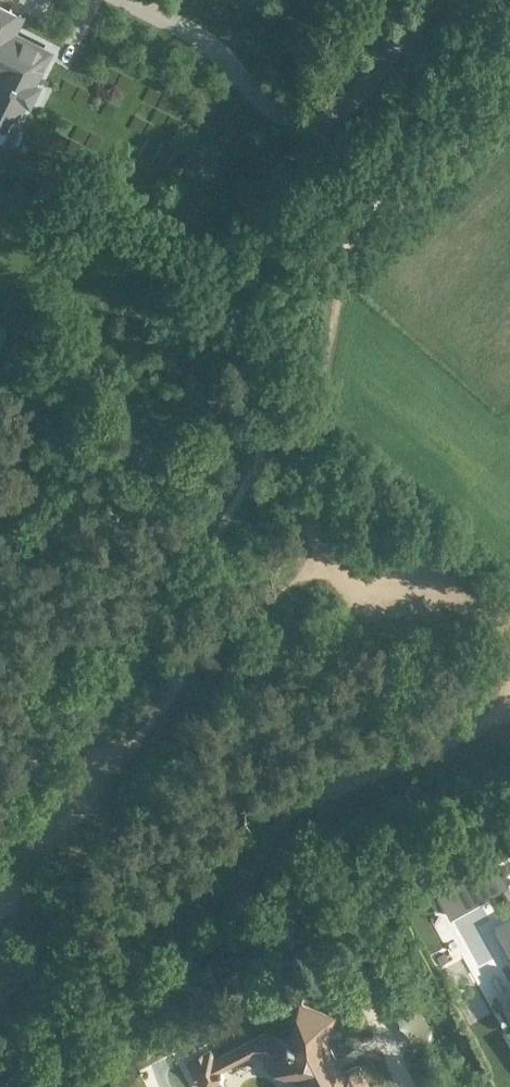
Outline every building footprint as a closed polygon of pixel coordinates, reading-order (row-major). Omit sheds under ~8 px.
[(347,6),(343,0),(327,0),(336,14),(347,6)] [(41,47),(5,27),(15,9),(0,1),(0,124),(5,127),(17,100),(21,102),(30,81),(25,79),(41,47)] [(495,861),(481,868),(495,892),(508,884),(495,861)] [(495,929),(497,928),(509,950),(509,919),(494,927),(495,929)] [(211,1047),(185,1061),(199,1086),(211,1086),(225,1079),(220,1070),(254,1052),(265,1056),(262,1065),(287,1073),(288,1076),(291,1074),(295,1076),(299,1083),(303,1084),(304,1086),(372,1086),(358,1062),(344,1069),(328,1038),(336,1013),(298,1001),(286,1038),(263,1031),(216,1056),(211,1047)]
